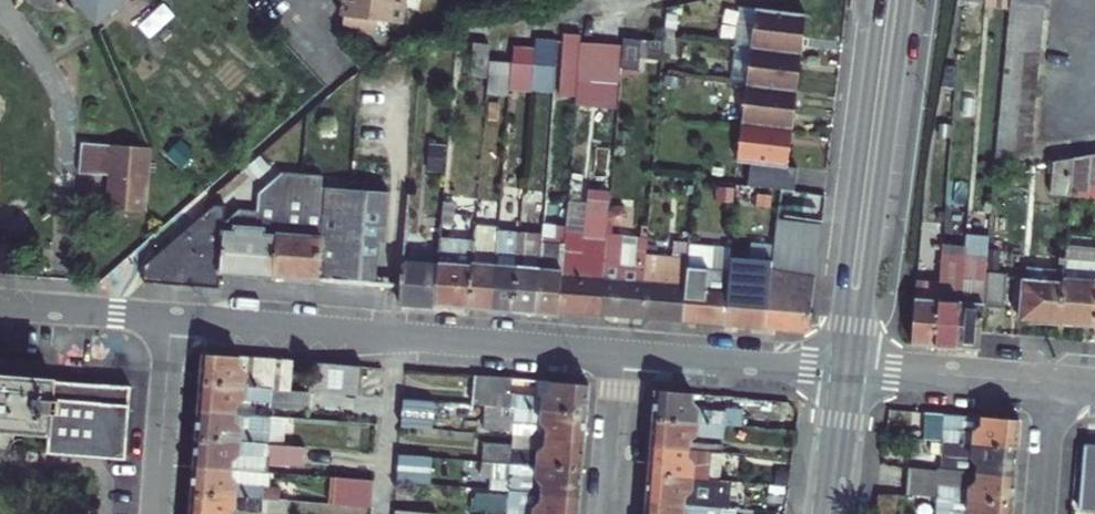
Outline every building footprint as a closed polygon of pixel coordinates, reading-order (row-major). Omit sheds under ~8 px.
[(97,28),(128,0),(72,0),(97,28)] [(339,16),(342,16),(340,30),(373,35),(375,20),(400,24),(404,0),(341,0),(339,16)] [(1008,4),(1008,7),(1007,20),(1041,14),(1042,0),(1035,0),(1008,4)] [(741,48),(744,10),(728,9),(725,46),(741,48)] [(794,15),(744,10),(741,48),(737,87),(734,125),(731,163),(781,168),(784,129),(787,91),(791,52),(794,15)] [(1041,14),(1007,20),(1005,36),(1039,31),(1041,14)] [(1039,31),(1005,36),(1004,51),(1038,47),(1039,31)] [(575,102),(579,40),(563,39),(558,101),(575,102)] [(621,40),(619,71),(660,74),(662,43),(621,40)] [(557,46),(535,44),(531,96),(553,97),(557,46)] [(741,48),(725,46),(721,85),(737,87),(741,48)] [(1038,47),(1004,51),(1003,67),(1037,62),(1038,47)] [(487,84),(489,50),(473,50),(471,83),(487,84)] [(1037,62),(1003,67),(1002,83),(1036,78),(1037,62)] [(508,70),(489,68),(486,99),(506,101),(508,70)] [(1002,83),(1000,98),(1034,93),(1036,78),(1002,83)] [(1000,98),(999,112),(1033,107),(1034,93),(1000,98)] [(999,112),(998,128),(1032,124),(1033,107),(999,112)] [(1032,124),(998,128),(997,144),(1030,141),(1032,124)] [(1030,141),(997,144),(995,162),(1029,157),(1030,141)] [(99,177),(103,146),(82,143),(80,176),(99,177)] [(152,152),(103,146),(99,177),(111,179),(107,211),(144,215),(152,152)] [(1094,187),(1094,155),(1072,159),(1069,196),(1086,198),(1088,187),(1094,187)] [(1072,159),(1052,162),(1049,196),(1069,196),(1072,159)] [(256,193),(254,212),(258,213),(256,230),(276,231),(280,180),(280,173),(279,173),(256,193)] [(276,231),(273,276),(375,284),(378,242),(379,240),(376,240),(377,234),(385,235),(388,194),(321,188),(322,176),(280,173),(280,180),(276,231)] [(221,272),(225,225),(219,229),(221,209),(209,207),(140,266),(138,283),(219,289),(221,272)] [(221,272),(273,276),(276,231),(256,230),(258,213),(240,212),(225,225),(221,272)] [(542,239),(536,314),(558,316),(559,306),(562,262),(565,222),(557,221),(556,240),(542,239)] [(771,261),(770,271),(765,327),(787,329),(788,324),(808,326),(813,256),(792,255),(793,240),(793,235),(788,234),(789,224),(774,223),(773,233),(771,261)] [(789,224),(788,234),(793,235),(793,240),(792,255),(813,256),(815,242),(815,227),(789,224)] [(469,309),(491,311),(498,232),(498,231),(475,230),(474,241),(469,309)] [(514,313),(520,234),(498,232),(491,311),(514,313)] [(377,234),(376,240),(379,240),(378,242),(384,242),(385,235),(377,234)] [(543,235),(520,234),(514,313),(536,314),(542,239),(543,235)] [(986,274),(989,237),(966,235),(964,257),(962,284),(957,349),(979,351),(981,334),(983,307),(986,274)] [(469,309),(474,241),(440,238),(437,267),(434,307),(469,309)] [(704,317),(725,319),(729,273),(729,268),(730,258),(731,248),(689,245),(687,271),(687,272),(686,286),(683,320),(704,322),(704,317)] [(1094,282),(1094,250),(1065,248),(1063,280),(1094,282)] [(942,255),(939,283),(934,347),(957,349),(962,284),(964,257),(942,255)] [(765,327),(770,271),(771,261),(730,258),(729,268),(729,273),(725,319),(746,321),(746,325),(765,327)] [(562,262),(559,306),(579,307),(580,312),(600,314),(603,265),(562,262)] [(399,303),(434,307),(437,267),(402,264),(400,286),(399,303)] [(620,311),(642,312),(645,268),(603,265),(600,314),(620,315),(620,311)] [(683,320),(686,286),(687,272),(645,268),(642,312),(662,314),(662,319),(683,320)] [(1005,276),(986,274),(983,307),(1002,309),(1005,276)] [(934,347),(939,283),(917,280),(911,346),(934,347)] [(1094,327),(1094,315),(1094,282),(1063,280),(1062,286),(1059,325),(1094,327)] [(1021,322),(1059,325),(1062,286),(1023,283),(1021,322)] [(270,360),(202,354),(200,383),(290,390),(293,362),(292,362),(270,360)] [(363,368),(313,363),(311,392),(312,392),(361,395),(363,368)] [(488,406),(586,415),(588,385),(552,382),(551,391),(543,397),(536,397),(511,395),(512,379),(475,376),(472,405),(488,406)] [(22,429),(50,432),(54,381),(14,378),(0,377),(0,428),(22,429)] [(49,452),(113,457),(124,459),(130,388),(123,387),(63,382),(54,381),(50,432),(49,452)] [(538,381),(536,397),(543,397),(551,391),(552,382),(538,381)] [(290,390),(200,383),(198,411),(236,414),(236,406),(246,399),(270,401),(270,405),(310,409),(312,392),(311,392),(290,390)] [(655,391),(652,421),(723,427),(742,429),(743,416),(697,411),(691,403),(693,394),(655,391)] [(514,436),(525,437),(583,442),(586,415),(488,406),(486,428),(515,431),(514,436)] [(236,414),(198,411),(196,438),(267,444),(269,417),(236,414)] [(932,413),(931,429),(974,433),(982,425),(983,417),(932,413)] [(927,442),(944,444),(1017,449),(1019,420),(983,417),(982,425),(974,433),(931,429),(928,429),(927,442)] [(650,447),(688,451),(688,444),(697,437),(721,439),(723,427),(652,421),(650,447)] [(583,442),(525,437),(525,446),(485,442),(483,461),(581,469),(583,442)] [(196,438),(194,465),(231,468),(231,461),(240,454),(266,456),(266,461),(283,462),(288,458),(288,445),(267,444),(196,438)] [(1017,449),(944,444),(943,456),(973,459),(979,466),(979,473),(1015,476),(1017,449)] [(1081,509),(1094,510),(1094,446),(1086,446),(1081,509)] [(650,447),(647,475),(718,481),(720,453),(688,451),(650,447)] [(231,461),(231,468),(265,471),(266,461),(266,456),(240,454),(231,461)] [(397,482),(429,483),(430,456),(398,454),(397,482)] [(942,470),(979,473),(979,466),(973,459),(943,456),(942,470)] [(494,489),(510,491),(579,497),(581,469),(483,461),(482,478),(494,479),(494,489)] [(191,493),(289,501),(290,488),(264,487),(238,485),(230,477),(231,468),(194,465),(191,493)] [(900,495),(939,498),(1013,504),(1015,476),(979,473),(978,480),(971,486),(940,484),(942,470),(902,467),(900,495)] [(265,471),(231,468),(230,477),(238,485),(264,487),(265,471)] [(647,475),(645,503),(715,509),(728,510),(731,482),(718,481),(647,475)] [(332,476),(330,505),(371,508),(374,479),(332,476)] [(510,491),(510,493),(481,491),(479,512),(500,513),(578,513),(579,497),(510,491)] [(189,513),(261,513),(261,512),(283,513),(288,513),(289,501),(191,493),(189,513)] [(1013,504),(939,498),(937,513),(1012,513),(1013,504)] [(715,509),(645,503),(644,513),(715,513),(715,509)]
